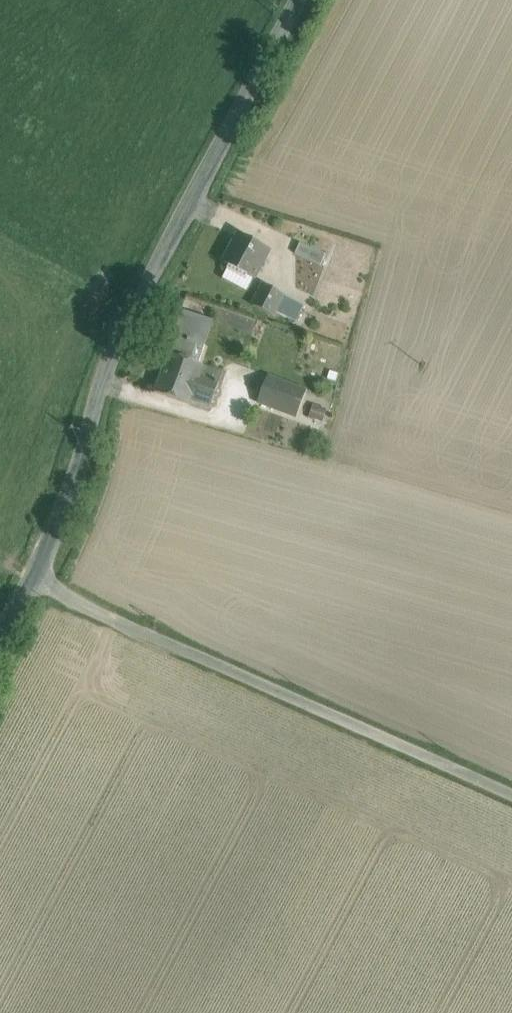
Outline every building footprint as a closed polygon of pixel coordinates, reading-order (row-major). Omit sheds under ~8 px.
[(269,250),(239,234),(223,264),(253,279),(269,250)] [(324,255),(299,243),(294,254),(320,265),(324,255)] [(283,295),(263,285),(252,306),(272,316),(275,311),(283,295)] [(283,295),(275,311),(285,316),(293,300),(283,295)] [(304,306),(293,300),(285,316),(295,321),(304,306)] [(208,324),(179,313),(170,338),(168,337),(161,355),(166,357),(153,393),(187,406),(190,399),(208,406),(217,382),(195,374),(198,365),(184,360),(191,340),(201,344),(208,324)] [(220,373),(198,365),(195,374),(217,382),(220,373)] [(306,390),(269,377),(259,404),(296,417),(306,390)]
